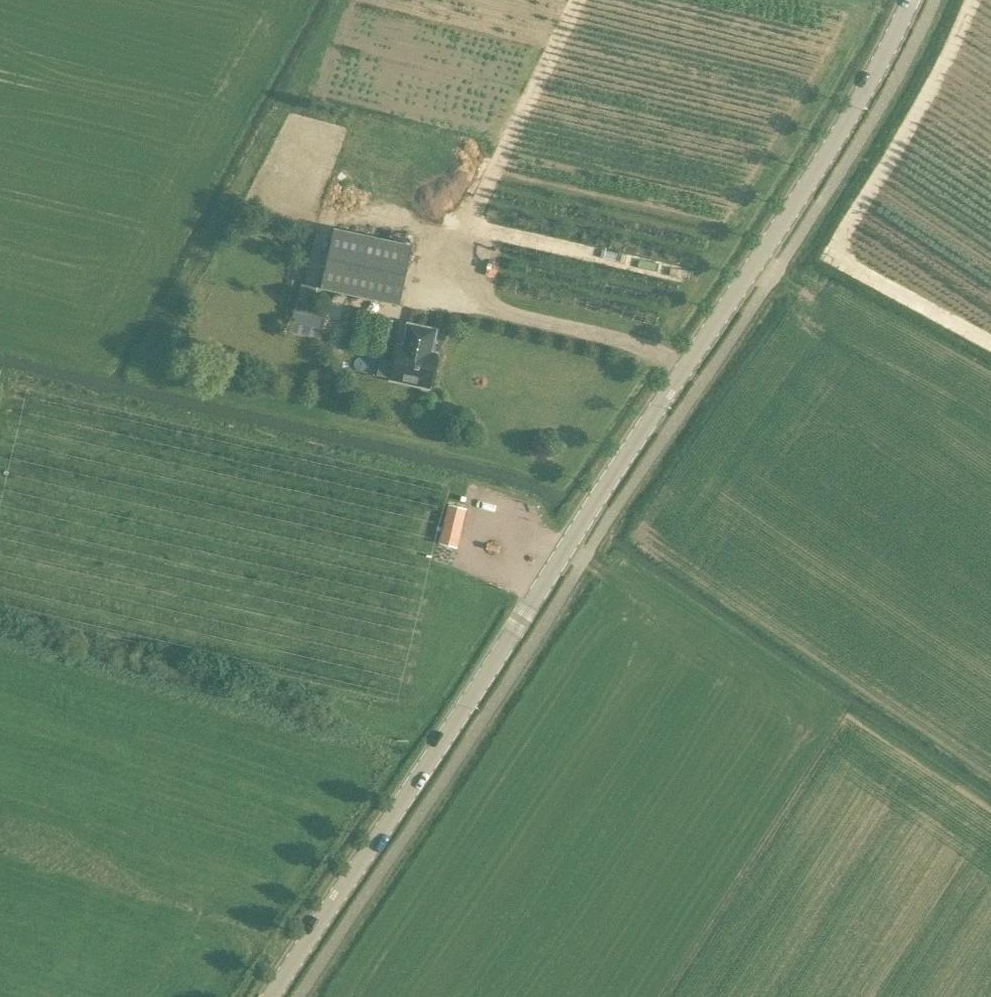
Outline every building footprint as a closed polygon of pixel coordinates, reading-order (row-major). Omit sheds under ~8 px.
[(412,245),(334,229),(321,290),(399,306),(412,245)] [(323,330),(328,308),(296,300),(291,323),(323,330)] [(430,390),(439,352),(433,351),(438,329),(406,322),(401,344),(398,343),(389,381),(430,390)] [(436,541),(455,546),(465,507),(446,502),(436,541)]
